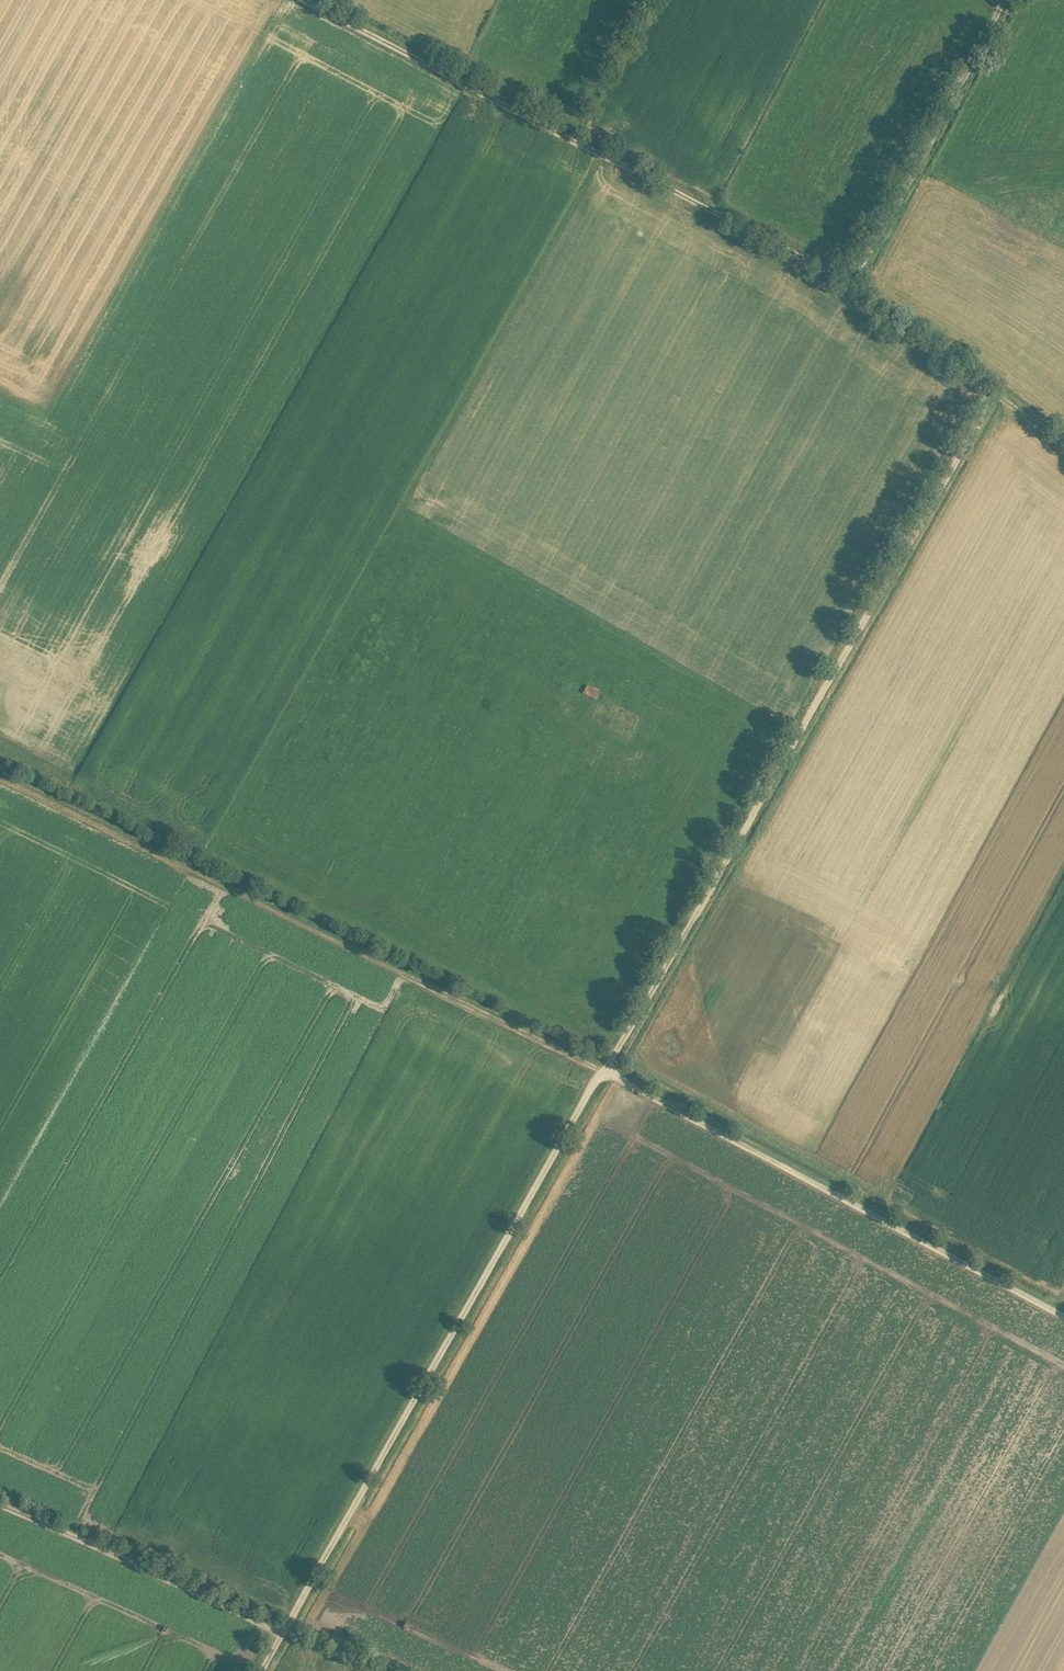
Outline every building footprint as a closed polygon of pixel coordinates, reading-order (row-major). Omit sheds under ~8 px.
[(584,695),(598,699),(600,689),(586,685),(584,695)]
